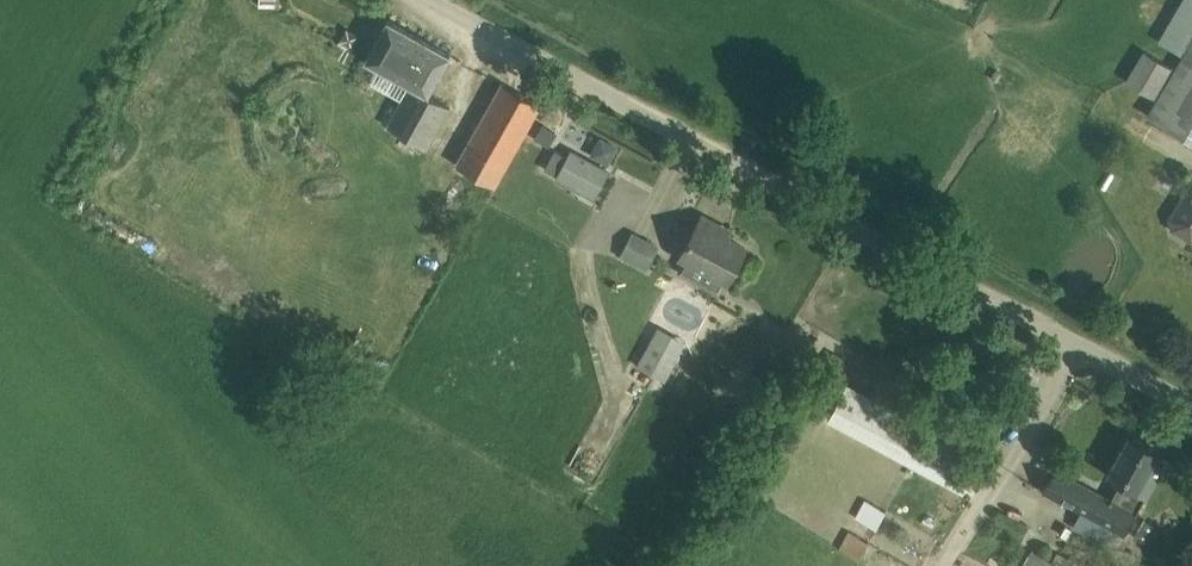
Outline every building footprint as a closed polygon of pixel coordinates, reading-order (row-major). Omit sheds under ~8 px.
[(428,94),(450,54),(451,53),(388,18),(365,59),(411,84),(388,125),(427,146),(449,105),(428,94)] [(1150,114),(1191,139),(1191,42),(1150,114)] [(540,105),(541,103),(503,82),(458,164),(495,185),(540,104),(540,105)] [(541,122),(532,139),(547,147),(556,131),(541,122)] [(547,180),(579,197),(593,172),(561,155),(559,159),(542,150),(533,166),(550,176),(547,180)] [(1123,177),(1111,169),(1101,186),(1113,193),(1123,177)] [(1171,218),(1173,227),(1191,238),(1191,237),(1191,182),(1171,218)] [(702,215),(681,255),(728,280),(746,247),(715,230),(718,224),(702,215)] [(659,246),(645,239),(633,263),(646,270),(659,246)] [(668,378),(690,339),(661,323),(639,363),(668,378)] [(828,420),(962,492),(983,454),(848,382),(828,420)] [(1130,435),(1124,445),(1108,475),(1119,481),(1111,497),(1054,465),(1042,487),(1081,508),(1073,522),(1102,539),(1110,524),(1125,533),(1164,462),(1156,457),(1160,451),(1130,435)] [(857,516),(879,526),(888,507),(866,497),(857,516)] [(863,557),(871,539),(848,528),(840,546),(863,557)] [(1074,561),(1057,552),(1053,560),(1032,549),(1022,565),(1071,565),(1074,561)]
